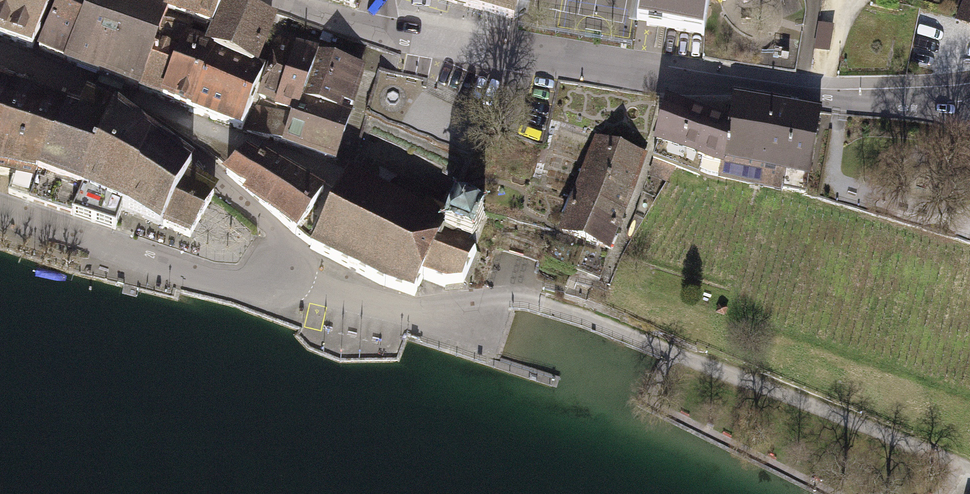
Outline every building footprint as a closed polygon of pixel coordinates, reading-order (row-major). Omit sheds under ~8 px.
[(25,0),(0,0),(0,37),(1,37),(2,36),(12,39),(11,41),(16,42),(17,41),(27,45),(26,47),(32,49),(35,43),(33,42),(48,9),(25,0)] [(48,9),(52,0),(25,0),(48,9)] [(62,0),(61,0),(39,49),(66,62),(87,10),(62,0)] [(91,0),(62,0),(87,10),(91,0)] [(87,10),(66,62),(99,74),(100,74),(140,89),(164,20),(168,8),(166,8),(169,0),(91,0),(87,10)] [(166,8),(168,8),(213,24),(223,0),(169,0),(166,8)] [(481,11),(482,10),(513,19),(519,0),(444,0),(481,11)] [(637,24),(704,35),(709,0),(640,0),(637,24)] [(957,19),(969,23),(969,0),(966,0),(957,19)] [(271,20),(226,2),(218,25),(208,26),(207,28),(205,37),(212,40),(211,45),(210,47),(215,50),(252,66),(253,64),(271,20)] [(164,20),(140,89),(162,98),(187,37),(191,30),(164,20)] [(211,45),(187,37),(162,98),(192,110),(205,77),(215,50),(210,47),(211,45)] [(292,47),(279,43),(260,96),(278,105),(298,50),(291,48),(292,47)] [(299,48),(298,50),(278,105),(297,111),(302,98),(318,53),(299,48)] [(252,66),(215,50),(205,77),(254,97),(264,67),(253,64),(252,66)] [(302,98),(334,109),(335,102),(351,106),(362,67),(318,53),(302,98)] [(242,130),(254,97),(205,77),(192,110),(192,113),(202,116),(203,114),(211,116),(210,118),(216,120),(216,118),(234,124),(233,127),(242,130)] [(0,84),(0,133),(14,90),(0,84)] [(14,90),(0,133),(0,174),(13,178),(8,194),(30,201),(37,176),(51,140),(67,110),(14,90)] [(79,115),(67,110),(51,140),(37,176),(30,201),(74,215),(84,190),(82,189),(93,156),(112,114),(116,108),(87,96),(79,115)] [(297,111),(294,119),(287,144),(335,160),(350,115),(334,109),(302,98),(297,111)] [(659,145),(654,159),(655,160),(675,167),(699,175),(702,159),(722,164),(720,176),(782,188),(786,169),(761,164),(772,104),(734,98),(728,127),(667,106),(657,145),(659,145)] [(820,111),(772,104),(761,164),(786,169),(782,188),(805,193),(820,111)] [(287,144),(294,119),(257,106),(247,131),(287,144)] [(152,135),(116,108),(112,114),(93,156),(82,189),(84,190),(74,215),(115,229),(122,210),(163,226),(187,179),(192,169),(150,137),(152,135)] [(644,154),(598,138),(584,175),(631,192),(644,154)] [(245,154),(226,173),(249,192),(245,197),(295,233),(323,190),(262,155),(259,159),(257,158),(256,160),(245,154)] [(675,167),(655,160),(651,171),(668,178),(675,167)] [(423,208),(348,169),(311,249),(380,284),(414,296),(423,278),(445,287),(463,284),(476,253),(474,249),(475,244),(486,215),(456,203),(451,214),(426,203),(423,208)] [(631,194),(584,175),(577,195),(601,204),(624,213),(631,194)] [(213,196),(187,179),(163,226),(190,237),(213,196)] [(577,195),(555,248),(573,255),(580,238),(586,241),(601,204),(577,195)] [(624,213),(601,204),(586,241),(610,249),(624,213)]
